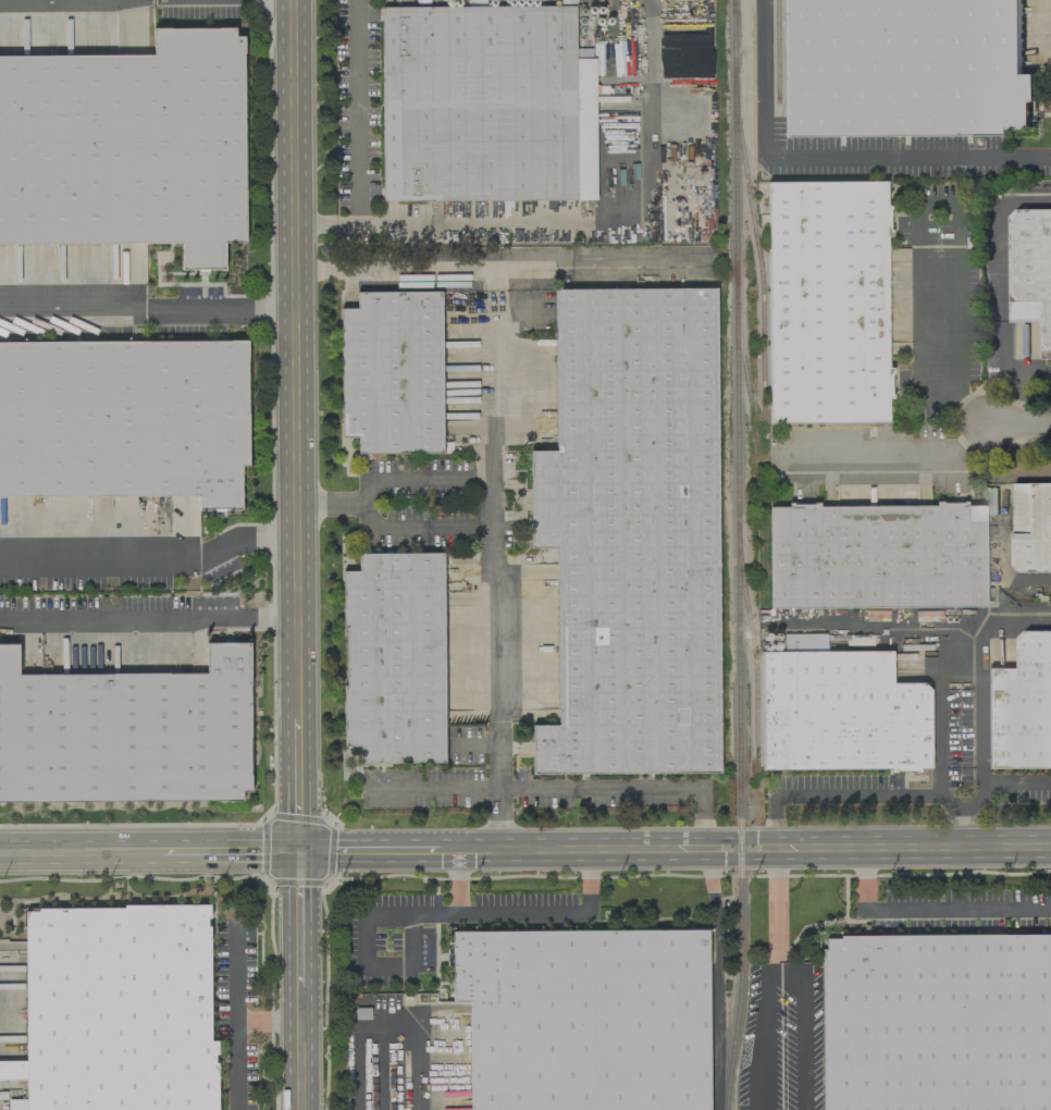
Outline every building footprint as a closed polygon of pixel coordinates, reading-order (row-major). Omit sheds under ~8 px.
[(1009,136),(1009,129),(1030,128),(1030,102),(1036,102),(1036,74),(1022,75),(1022,0),(783,0),(784,137),(1009,136)] [(595,201),(594,49),(575,49),(575,6),(381,8),(382,202),(595,201)] [(181,271),(224,271),(224,243),(244,243),(244,37),(234,37),(234,28),(153,29),(153,57),(0,57),(0,246),(181,245),(181,271)] [(770,184),(770,425),(887,424),(887,184),(770,184)] [(1017,362),(1049,361),(1049,372),(1050,372),(1050,221),(1016,221),(1017,362)] [(718,774),(715,289),(554,290),(555,451),(529,451),(530,549),(556,549),(558,725),(531,725),(532,775),(718,774)] [(442,454),(440,292),(358,292),(359,309),(341,309),(342,438),(359,438),(359,454),(442,454)] [(197,496),(197,510),(241,510),(240,467),(248,467),(247,341),(0,343),(0,498),(197,496)] [(1013,484),(1014,573),(1050,573),(1050,483),(1013,484)] [(985,608),(984,503),(935,504),(935,506),(818,507),(818,504),(787,504),(787,507),(769,508),(770,609),(985,608)] [(445,764),(442,553),(359,554),(359,572),(343,572),(345,747),(360,747),(360,765),(445,764)] [(1050,769),(1050,631),(1020,632),(1021,669),(987,669),(988,769),(1050,769)] [(812,634),(782,635),(783,651),(813,651),(812,634)] [(242,793),(249,793),(249,643),(206,643),(206,674),(19,675),(19,645),(0,645),(0,802),(242,802),(242,793)] [(761,771),(929,770),(929,683),(892,684),(891,651),(760,653),(761,771)] [(218,1042),(209,1042),(210,908),(25,907),(24,1062),(0,1062),(0,1080),(26,1080),(26,1100),(8,1100),(8,1109),(217,1109),(218,1042)] [(707,937),(713,1109),(470,1109),(470,1013),(453,1007),(459,924),(707,937)] [(826,930),(1050,932),(1050,1109),(824,1109),(826,930)]
